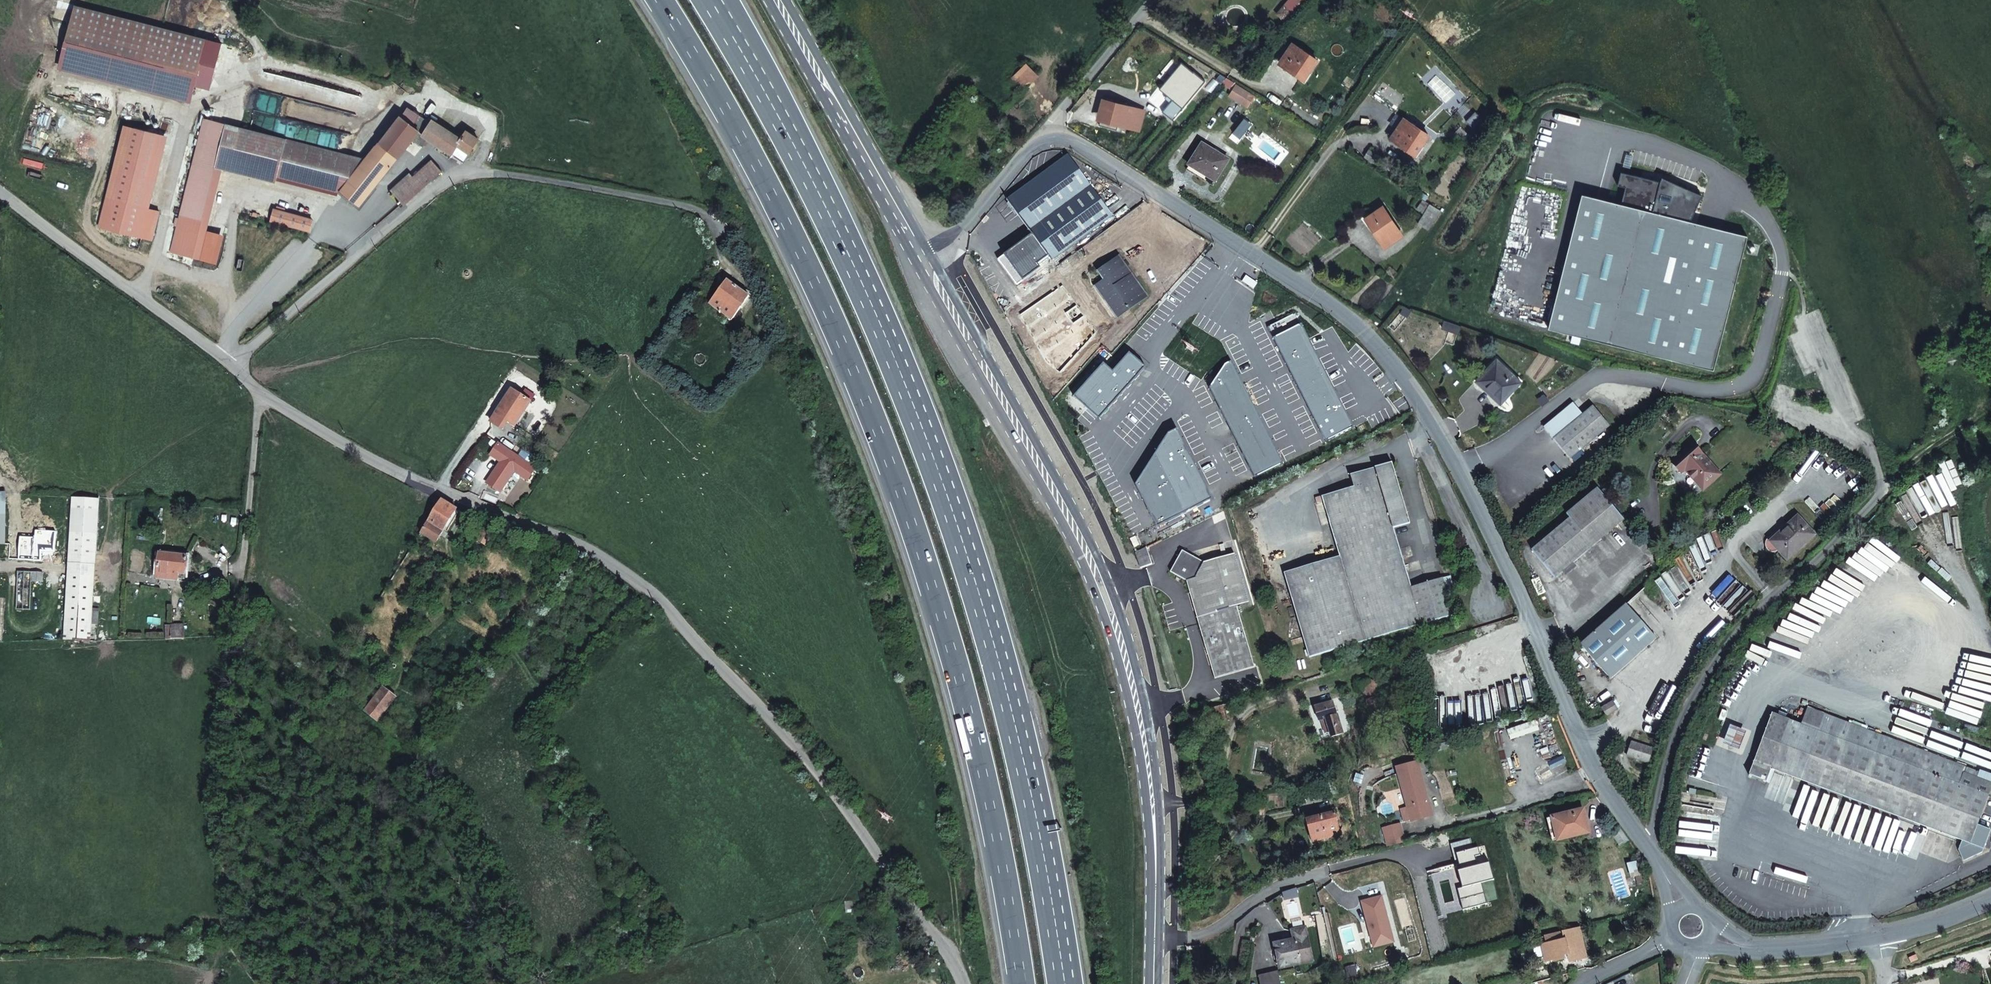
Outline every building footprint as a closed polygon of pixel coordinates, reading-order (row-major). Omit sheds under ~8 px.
[(1295,0),(1288,0),(1283,6),(1291,13),(1300,4),(1295,0)] [(166,84),(180,31),(79,4),(65,57),(166,84)] [(1291,13),(1283,6),(1276,14),(1284,21),(1291,13)] [(195,92),(210,39),(180,31),(166,84),(195,92)] [(1317,61),(1292,44),(1279,63),(1304,80),(1317,61)] [(1026,64),(1012,78),(1024,90),(1038,77),(1026,64)] [(1171,99),(1194,72),(1185,64),(1162,91),(1171,99)] [(1171,99),(1183,109),(1205,82),(1194,72),(1171,99)] [(1236,85),(1226,79),(1221,84),(1233,91),(1229,97),(1248,108),(1255,96),(1236,85)] [(1142,112),(1104,102),(1100,118),(1138,128),(1142,112)] [(402,118),(380,145),(399,159),(413,141),(423,148),(429,140),(464,163),(471,155),(470,153),(479,141),(467,132),(462,140),(434,122),(432,124),(420,116),(414,127),(402,118)] [(399,159),(380,145),(365,162),(363,162),(345,154),(333,151),(207,117),(180,214),(202,220),(215,172),(221,173),(224,162),(335,192),(339,191),(358,207),(399,159)] [(1428,135),(1404,119),(1391,138),(1415,155),(1428,135)] [(1228,161),(1202,145),(1189,166),(1196,170),(1215,182),(1228,161)] [(1369,150),(1365,157),(1376,165),(1381,157),(1369,150)] [(1049,257),(1052,260),(1113,216),(1068,156),(1008,200),(1019,215),(1026,211),(1047,240),(1041,245),(1049,257)] [(404,206),(442,172),(432,160),(413,177),(410,173),(390,191),(404,206)] [(1215,182),(1196,170),(1193,174),(1213,186),(1215,182)] [(1583,195),(1549,330),(1714,371),(1749,237),(1692,222),(1698,198),(1670,191),(1672,182),(1663,178),(1661,182),(1622,172),(1619,186),(1626,188),(1622,205),(1583,195)] [(1704,196),(1672,182),(1670,191),(1698,198),(1692,222),(1704,196)] [(1430,204),(1423,200),(1417,209),(1424,214),(1430,204)] [(1440,210),(1430,204),(1424,214),(1418,224),(1428,230),(1440,210)] [(1402,236),(1383,207),(1365,219),(1385,247),(1402,236)] [(1026,211),(1019,215),(1033,234),(1041,245),(1047,240),(1026,211)] [(1033,234),(998,260),(1018,286),(1041,268),(1039,265),(1049,257),(1041,245),(1033,234)] [(1096,287),(1117,318),(1148,296),(1119,257),(1099,272),(1105,281),(1096,287)] [(727,280),(710,305),(732,320),(749,296),(727,280)] [(1261,290),(1250,309),(1283,329),(1294,311),(1261,290)] [(1294,311),(1283,329),(1289,332),(1300,314),(1294,311)] [(1445,319),(1442,326),(1458,332),(1460,325),(1445,319)] [(1361,351),(1350,337),(1339,345),(1351,359),(1361,351)] [(599,351),(595,356),(604,362),(607,356),(599,351)] [(1521,382),(1497,359),(1479,378),(1495,393),(1493,396),(1500,403),(1521,382)] [(531,402),(512,390),(496,413),(508,421),(515,426),(531,402)] [(1544,427),(1554,439),(1570,459),(1610,426),(1594,406),(1585,414),(1574,402),(1544,427)] [(508,421),(496,413),(491,422),(503,429),(508,421)] [(1704,490),(1721,475),(1693,444),(1672,463),(1681,473),(1685,470),(1704,490)] [(487,483),(500,492),(515,470),(507,465),(501,461),(487,483)] [(507,465),(515,470),(517,466),(510,461),(507,465)] [(1284,573),(1310,657),(1453,614),(1446,591),(1442,578),(1411,587),(1393,528),(1410,523),(1392,463),(1351,475),(1355,487),(1322,497),(1340,556),(1284,573)] [(1863,477),(1858,485),(1863,488),(1868,480),(1863,477)] [(1624,520),(1598,488),(1566,514),(1570,518),(1531,550),(1554,578),(1624,520)] [(90,641),(99,500),(73,498),(65,640),(90,641)] [(457,509),(442,500),(441,502),(422,532),(437,542),(457,509)] [(1773,544),(1787,560),(1814,535),(1798,517),(1781,532),(1784,535),(1773,544)] [(485,527),(477,541),(486,546),(494,533),(485,527)] [(1152,537),(1133,547),(1136,552),(1144,549),(1147,547),(1155,543),(1152,537)] [(45,541),(24,539),(22,560),(43,562),(45,541)] [(1152,564),(1147,547),(1144,549),(1136,553),(1141,568),(1152,564)] [(1249,602),(1235,553),(1204,562),(1183,550),(1170,571),(1186,580),(1214,678),(1255,667),(1237,606),(1237,605),(1249,602)] [(188,557),(160,554),(158,577),(185,580),(188,557)] [(44,573),(18,572),(17,609),(30,610),(32,581),(44,582),(44,573)] [(1449,575),(1442,578),(1446,591),(1453,588),(1449,575)] [(1626,604),(1580,645),(1611,678),(1656,638),(1626,604)] [(167,639),(185,638),(184,625),(166,625),(167,639)] [(1374,679),(1367,682),(1375,703),(1382,700),(1374,679)] [(1360,685),(1368,706),(1375,703),(1367,682),(1360,685)] [(365,711),(378,721),(396,698),(383,688),(365,711)] [(1613,700),(1601,708),(1607,717),(1619,710),(1613,700)] [(1331,736),(1343,733),(1333,702),(1315,707),(1319,720),(1321,719),(1325,733),(1330,731),(1331,736)] [(1226,719),(1222,705),(1205,710),(1209,724),(1226,719)] [(1771,770),(1983,849),(1990,830),(1977,825),(1990,788),(1990,783),(1962,772),(1964,767),(1808,708),(1802,724),(1772,713),(1749,775),(1767,782),(1771,770)] [(341,732),(361,717),(356,710),(336,725),(341,732)] [(1209,724),(1205,710),(1197,713),(1201,726),(1209,724)] [(1746,731),(1730,725),(1723,744),(1739,750),(1746,731)] [(1630,745),(1627,756),(1648,762),(1653,748),(1639,744),(1638,747),(1630,745)] [(1395,769),(1411,821),(1423,817),(1421,809),(1423,802),(1427,801),(1416,762),(1395,769)] [(1421,809),(1423,817),(1432,815),(1427,801),(1423,802),(1421,809)] [(1589,833),(1583,810),(1552,818),(1558,840),(1589,833)] [(1307,819),(1313,842),(1340,835),(1334,812),(1307,819)] [(1400,825),(1383,830),(1388,847),(1405,843),(1400,825)] [(1620,846),(1629,840),(1621,829),(1613,835),(1620,846)] [(1470,838),(1453,843),(1459,863),(1465,887),(1457,889),(1460,900),(1485,893),(1482,883),(1494,879),(1489,862),(1477,865),(1475,856),(1480,855),(1478,847),(1473,849),(1470,838)] [(1982,852),(1983,849),(1961,841),(1958,850),(1964,861),(1982,852)] [(1453,843),(1450,844),(1456,864),(1459,863),(1453,843)] [(1647,872),(1642,861),(1628,865),(1632,877),(1647,872)] [(1294,890),(1301,888),(1299,881),(1292,883),(1294,890)] [(643,904),(652,897),(647,888),(638,895),(643,904)] [(1381,896),(1362,902),(1372,940),(1392,934),(1381,896)] [(847,913),(854,912),(853,902),(846,903),(847,913)] [(1274,943),(1279,968),(1313,961),(1305,927),(1292,930),(1294,939),(1274,943)] [(1570,961),(1586,958),(1579,929),(1563,933),(1565,940),(1542,945),(1546,961),(1554,960),(1554,961),(1564,959),(1564,956),(1569,955),(1570,959),(1570,961)] [(1565,940),(1563,933),(1549,936),(1550,943),(1565,940)] [(1372,940),(1374,947),(1394,942),(1392,934),(1372,940)] [(1278,971),(1259,976),(1261,983),(1281,983),(1278,971)]
